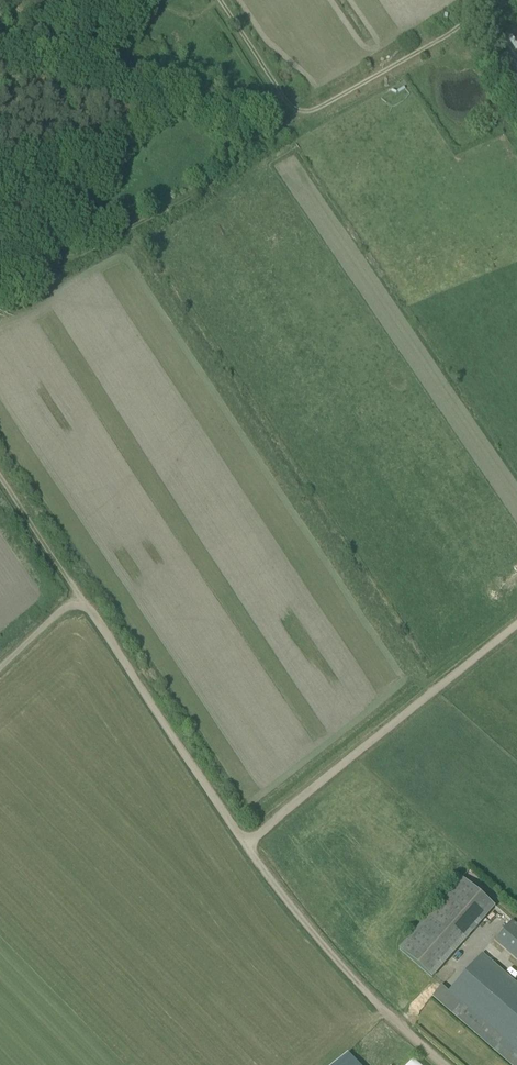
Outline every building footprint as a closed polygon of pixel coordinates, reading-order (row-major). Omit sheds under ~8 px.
[(433,978),(495,906),(462,877),(399,948),(433,978)] [(512,920),(494,941),(516,960),(516,925),(512,920)] [(432,996),(433,996),(497,1052),(512,1064),(516,1064),(516,983),(483,953),(456,984),(449,991),(441,985),(432,996)] [(347,1053),(335,1064),(359,1064),(347,1053)]
